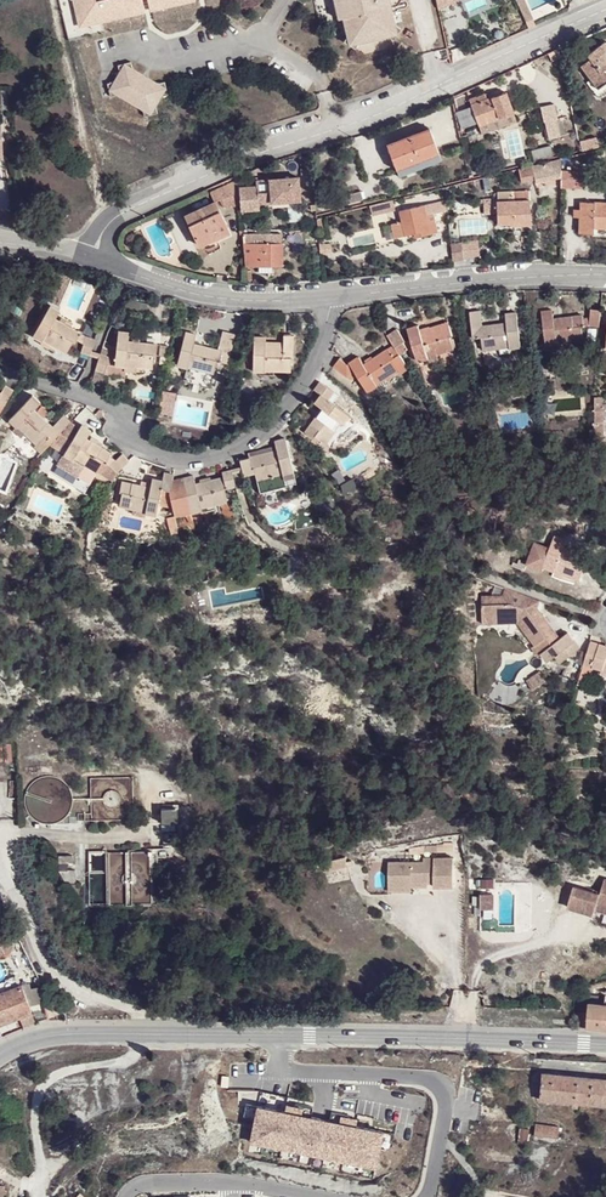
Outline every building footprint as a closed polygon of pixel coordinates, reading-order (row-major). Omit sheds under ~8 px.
[(195,4),(195,0),(70,0),(76,29),(195,4)] [(337,20),(341,19),(345,36),(342,43),(347,46),(354,50),(357,45),(364,44),(386,39),(393,41),(401,29),(393,26),(389,8),(394,7),(398,0),(333,0),(337,20)] [(517,1),(528,24),(534,21),(525,0),(519,0),(517,1)] [(597,97),(605,91),(605,45),(604,43),(588,55),(591,59),(581,67),(592,80),(587,83),(597,97)] [(147,119),(161,116),(158,107),(173,82),(182,80),(179,67),(171,68),(146,53),(144,46),(130,49),(132,55),(117,81),(109,83),(112,97),(118,95),(144,110),(147,119)] [(472,105),(487,99),(486,93),(470,98),(472,105)] [(479,126),(515,114),(508,93),(487,99),(472,105),(479,126)] [(546,122),(558,119),(555,104),(541,107),(544,122),(546,122)] [(517,122),(515,114),(479,126),(482,134),(517,122)] [(561,119),(558,119),(546,122),(550,139),(561,137),(558,123),(562,122),(561,119)] [(397,169),(439,154),(429,129),(388,145),(397,169)] [(534,159),(554,155),(551,145),(532,150),(534,159)] [(442,161),(439,154),(397,169),(400,176),(442,161)] [(561,172),(561,161),(520,170),(523,182),(536,179),(537,183),(561,177),(561,172)] [(301,178),(312,177),(311,168),(301,169),(301,178)] [(561,177),(561,188),(582,187),(583,172),(561,172),(561,177)] [(258,186),(239,187),(240,194),(241,204),(241,210),(260,208),(259,202),(272,201),(300,199),(299,176),(257,180),(258,186)] [(346,203),(362,199),(360,190),(344,194),(346,203)] [(481,193),(481,198),(494,198),(495,201),(510,201),(511,198),(510,193),(514,193),(530,192),(530,191),(481,193)] [(530,192),(514,193),(514,197),(511,198),(510,201),(495,201),(494,198),(481,198),(481,206),(485,206),(485,213),(496,214),(498,226),(512,226),(512,225),(531,225),(530,192)] [(226,210),(241,204),(240,194),(222,202),(226,210)] [(300,199),(272,201),(272,207),(301,205),(300,199)] [(427,215),(442,211),(440,201),(400,211),(403,222),(393,224),(396,237),(415,232),(420,231),(422,236),(438,232),(435,220),(429,222),(427,215)] [(218,242),(232,235),(217,202),(185,215),(199,245),(216,237),(218,242)] [(369,204),(370,214),(393,213),(392,202),(369,204)] [(605,229),(605,203),(580,202),(580,209),(574,209),(574,217),(580,217),(580,232),(593,234),(594,229),(605,229)] [(281,233),(243,233),(245,266),(259,266),(273,265),(283,265),(283,244),(282,244),(281,233)] [(462,242),(451,243),(453,260),(463,259),(462,242)] [(331,243),(319,244),(319,252),(331,251),(331,243)] [(90,355),(92,350),(96,339),(88,337),(65,323),(59,320),(56,318),(61,311),(51,305),(34,336),(43,341),(44,339),(50,328),(54,330),(51,335),(56,337),(52,344),(67,352),(73,341),(76,343),(78,340),(84,344),(81,352),(90,355)] [(601,325),(602,309),(592,308),(592,316),(584,317),(584,314),(555,317),(554,309),(543,310),(548,345),(558,344),(558,342),(556,329),(561,328),(562,334),(567,333),(567,340),(584,338),(584,326),(593,324),(601,325)] [(484,349),(501,347),(500,340),(505,340),(504,334),(508,334),(509,346),(510,348),(522,346),(518,312),(507,313),(507,322),(483,324),(481,309),(471,310),(474,337),(482,336),(484,349)] [(400,335),(391,341),(394,346),(400,355),(408,349),(414,348),(419,361),(429,358),(429,356),(425,344),(429,342),(430,347),(435,346),(437,353),(454,348),(451,336),(453,336),(449,325),(422,333),(420,325),(409,329),(413,340),(405,342),(400,335)] [(50,328),(44,339),(52,344),(56,337),(51,335),(54,330),(50,328)] [(556,329),(558,342),(567,340),(567,333),(562,334),(561,328),(556,329)] [(104,346),(101,353),(99,358),(96,369),(95,370),(105,372),(109,364),(126,366),(126,364),(127,351),(132,352),(131,357),(135,358),(135,365),(152,367),(154,354),(157,354),(158,344),(129,340),(130,331),(119,330),(118,349),(104,346)] [(396,330),(388,336),(391,341),(400,335),(396,330)] [(188,368),(188,366),(192,354),(196,355),(195,360),(199,361),(197,368),(215,372),(218,360),(229,363),(234,342),(225,340),(222,350),(194,343),(197,334),(186,332),(177,365),(188,368)] [(500,340),(501,347),(509,346),(508,334),(504,334),(505,340),(500,340)] [(284,336),(285,341),(284,348),(266,347),(266,341),(266,337),(255,337),(254,372),(265,372),(265,370),(265,358),(269,358),(269,363),(274,363),(273,370),(292,371),(292,358),(294,358),(294,336),(284,336)] [(429,356),(437,353),(435,346),(430,347),(429,342),(425,344),(429,356)] [(409,368),(400,355),(394,346),(365,364),(360,356),(348,363),(340,358),(334,366),(352,380),(359,375),(370,392),(378,386),(378,384),(371,374),(374,372),(377,375),(382,373),(385,379),(398,370),(401,373),(409,368)] [(99,358),(101,353),(92,350),(90,355),(99,358)] [(126,364),(135,365),(135,358),(131,357),(132,352),(127,351),(126,364)] [(192,354),(188,366),(197,368),(199,361),(195,360),(196,355),(192,354)] [(265,358),(265,370),(273,370),(274,363),(269,363),(269,358),(265,358)] [(371,374),(378,384),(385,379),(382,373),(377,375),(374,372),(371,374)] [(325,443),(336,428),(329,424),(332,421),(327,418),(330,414),(341,421),(343,422),(349,414),(333,403),(338,395),(320,382),(315,389),(321,394),(314,402),(322,408),(319,411),(313,420),(305,431),(314,438),(315,436),(325,443)] [(13,390),(5,386),(1,392),(0,392),(0,412),(13,390)] [(161,391),(157,413),(171,416),(175,394),(161,391)] [(32,395),(9,420),(16,427),(13,430),(20,436),(24,432),(36,444),(34,446),(40,452),(52,440),(70,423),(71,422),(64,414),(53,426),(34,408),(40,403),(32,395)] [(310,418),(313,420),(319,411),(316,409),(310,418)] [(596,421),(604,421),(604,410),(596,410),(596,421)] [(329,424),(336,428),(341,421),(330,414),(327,418),(332,421),(329,424)] [(50,446),(64,454),(78,430),(70,423),(52,440),(50,446)] [(64,454),(56,468),(75,480),(85,464),(112,480),(116,472),(129,460),(123,453),(115,460),(108,457),(111,452),(86,438),(91,430),(81,425),(78,430),(64,454)] [(258,493),(262,492),(293,485),(297,484),(286,437),(274,440),(275,445),(276,450),(239,459),(241,466),(242,470),(243,475),(254,473),(258,493)] [(275,445),(250,451),(239,458),(239,459),(276,450),(275,445)] [(232,472),(231,468),(222,470),(223,477),(195,483),(193,475),(182,477),(172,479),(169,496),(171,506),(174,515),(190,511),(202,508),(201,506),(198,494),(203,494),(204,499),(209,498),(210,504),(226,501),(224,489),(235,486),(232,472)] [(169,496),(172,474),(164,472),(163,479),(152,477),(150,487),(121,481),(119,492),(121,493),(119,505),(136,508),(138,501),(143,502),(143,496),(148,497),(145,510),(145,512),(155,513),(158,503),(171,506),(169,496)] [(293,485),(262,492),(265,507),(296,500),(293,485)] [(198,494),(201,506),(210,504),(209,498),(204,499),(203,494),(198,494)] [(138,501),(136,508),(145,510),(148,497),(143,496),(143,502),(138,501)] [(567,565),(564,573),(581,579),(586,567),(588,568),(592,558),(581,553),(568,549),(564,548),(568,539),(556,534),(551,547),(535,541),(528,563),(543,569),(545,565),(555,569),(560,558),(565,560),(563,564),(567,565)] [(568,549),(581,553),(582,550),(570,545),(568,549)] [(555,569),(564,573),(567,565),(563,564),(565,560),(560,558),(555,569)] [(537,598),(508,588),(506,595),(483,599),(485,618),(500,615),(501,624),(522,621),(538,640),(534,644),(541,653),(545,650),(551,658),(557,654),(562,660),(582,647),(571,631),(563,635),(547,615),(544,617),(540,612),(544,601),(537,598)] [(486,625),(501,624),(500,615),(485,618),(486,625)] [(592,642),(591,642),(584,664),(603,670),(605,661),(605,646),(592,642)] [(544,670),(528,677),(533,686),(549,678),(544,670)] [(11,741),(0,742),(0,761),(12,760),(11,741)] [(135,820),(133,777),(92,778),(91,811),(78,812),(79,820),(135,820)] [(179,808),(167,808),(167,823),(179,822),(179,808)] [(73,863),(72,854),(58,854),(58,872),(64,882),(76,882),(76,869),(68,870),(68,863),(73,863)] [(425,860),(391,862),(390,888),(414,887),(414,883),(431,882),(431,877),(437,877),(437,883),(437,887),(455,886),(454,855),(425,857),(425,860)] [(570,908),(594,918),(597,909),(599,906),(605,908),(605,884),(602,896),(575,889),(570,908)] [(495,895),(482,895),(482,911),(495,911),(495,895)] [(20,1018),(31,1014),(21,985),(18,986),(14,976),(5,979),(6,983),(0,984),(0,990),(1,993),(0,993),(0,1025),(20,1018)] [(33,1003),(43,1001),(40,987),(31,988),(33,1003)] [(580,1028),(605,1030),(605,996),(605,998),(591,997),(590,1000),(582,1000),(580,1028)] [(23,1028),(34,1024),(31,1014),(20,1018),(23,1028)] [(577,1102),(605,1105),(605,1078),(542,1072),(539,1099),(573,1102),(577,1102)] [(287,1105),(286,1111),(259,1104),(251,1141),(376,1167),(383,1131),(348,1124),(349,1116),(332,1112),(331,1121),(312,1117),(313,1111),(314,1108),(296,1103),(295,1107),(287,1105)] [(559,1126),(536,1123),(534,1135),(558,1137),(559,1126)] [(517,1142),(526,1144),(528,1129),(519,1128),(517,1142)] [(411,1144),(420,1144),(419,1130),(410,1131),(411,1144)]
